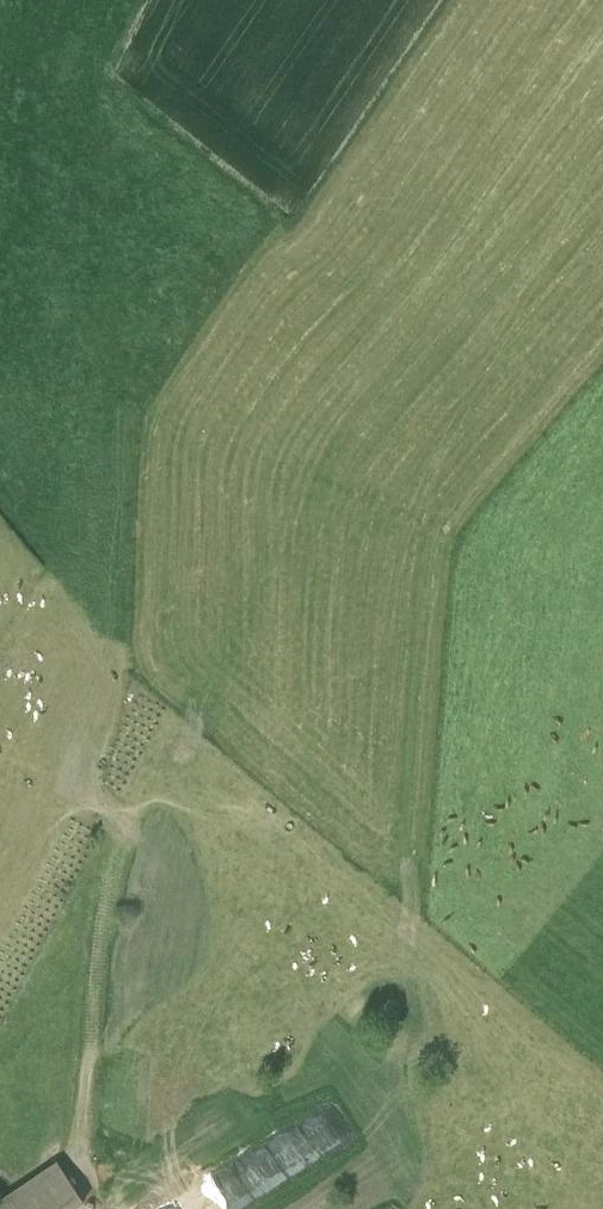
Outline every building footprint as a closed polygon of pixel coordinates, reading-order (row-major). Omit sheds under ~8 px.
[(8,1194),(19,1208),(72,1208),(85,1200),(58,1160),(8,1194)]
